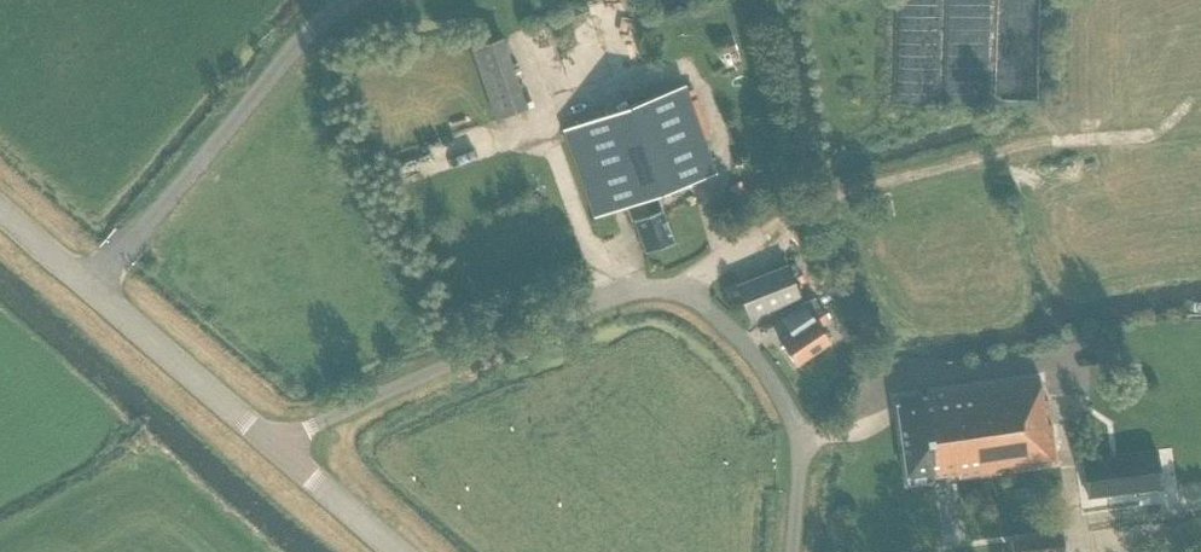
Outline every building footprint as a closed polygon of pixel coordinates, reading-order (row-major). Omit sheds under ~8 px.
[(914,67),(939,66),(937,33),(947,32),(945,0),(910,0),(914,67)] [(496,120),(526,109),(502,38),(471,49),(496,120)] [(646,252),(673,243),(657,198),(691,186),(690,184),(709,177),(707,171),(714,168),(685,86),(563,131),(594,217),(626,205),(632,221),(635,220),(646,252)] [(749,318),(800,297),(787,265),(736,286),(749,318)] [(817,285),(824,282),(821,276),(815,278),(817,285)] [(829,321),(824,314),(813,299),(780,313),(790,327),(806,316),(809,321),(779,342),(795,366),(830,342),(819,327),(829,321)] [(1043,401),(1039,377),(1001,382),(1001,384),(896,399),(907,485),(933,481),(933,478),(958,474),(958,478),(1056,464),(1053,440),(1061,439),(1059,423),(1046,425),(1044,409),(1049,408),(1048,401),(1043,401)] [(1083,459),(1088,500),(1163,491),(1157,449),(1083,459)] [(1064,534),(1012,541),(1013,551),(1066,551),(1064,534)]
